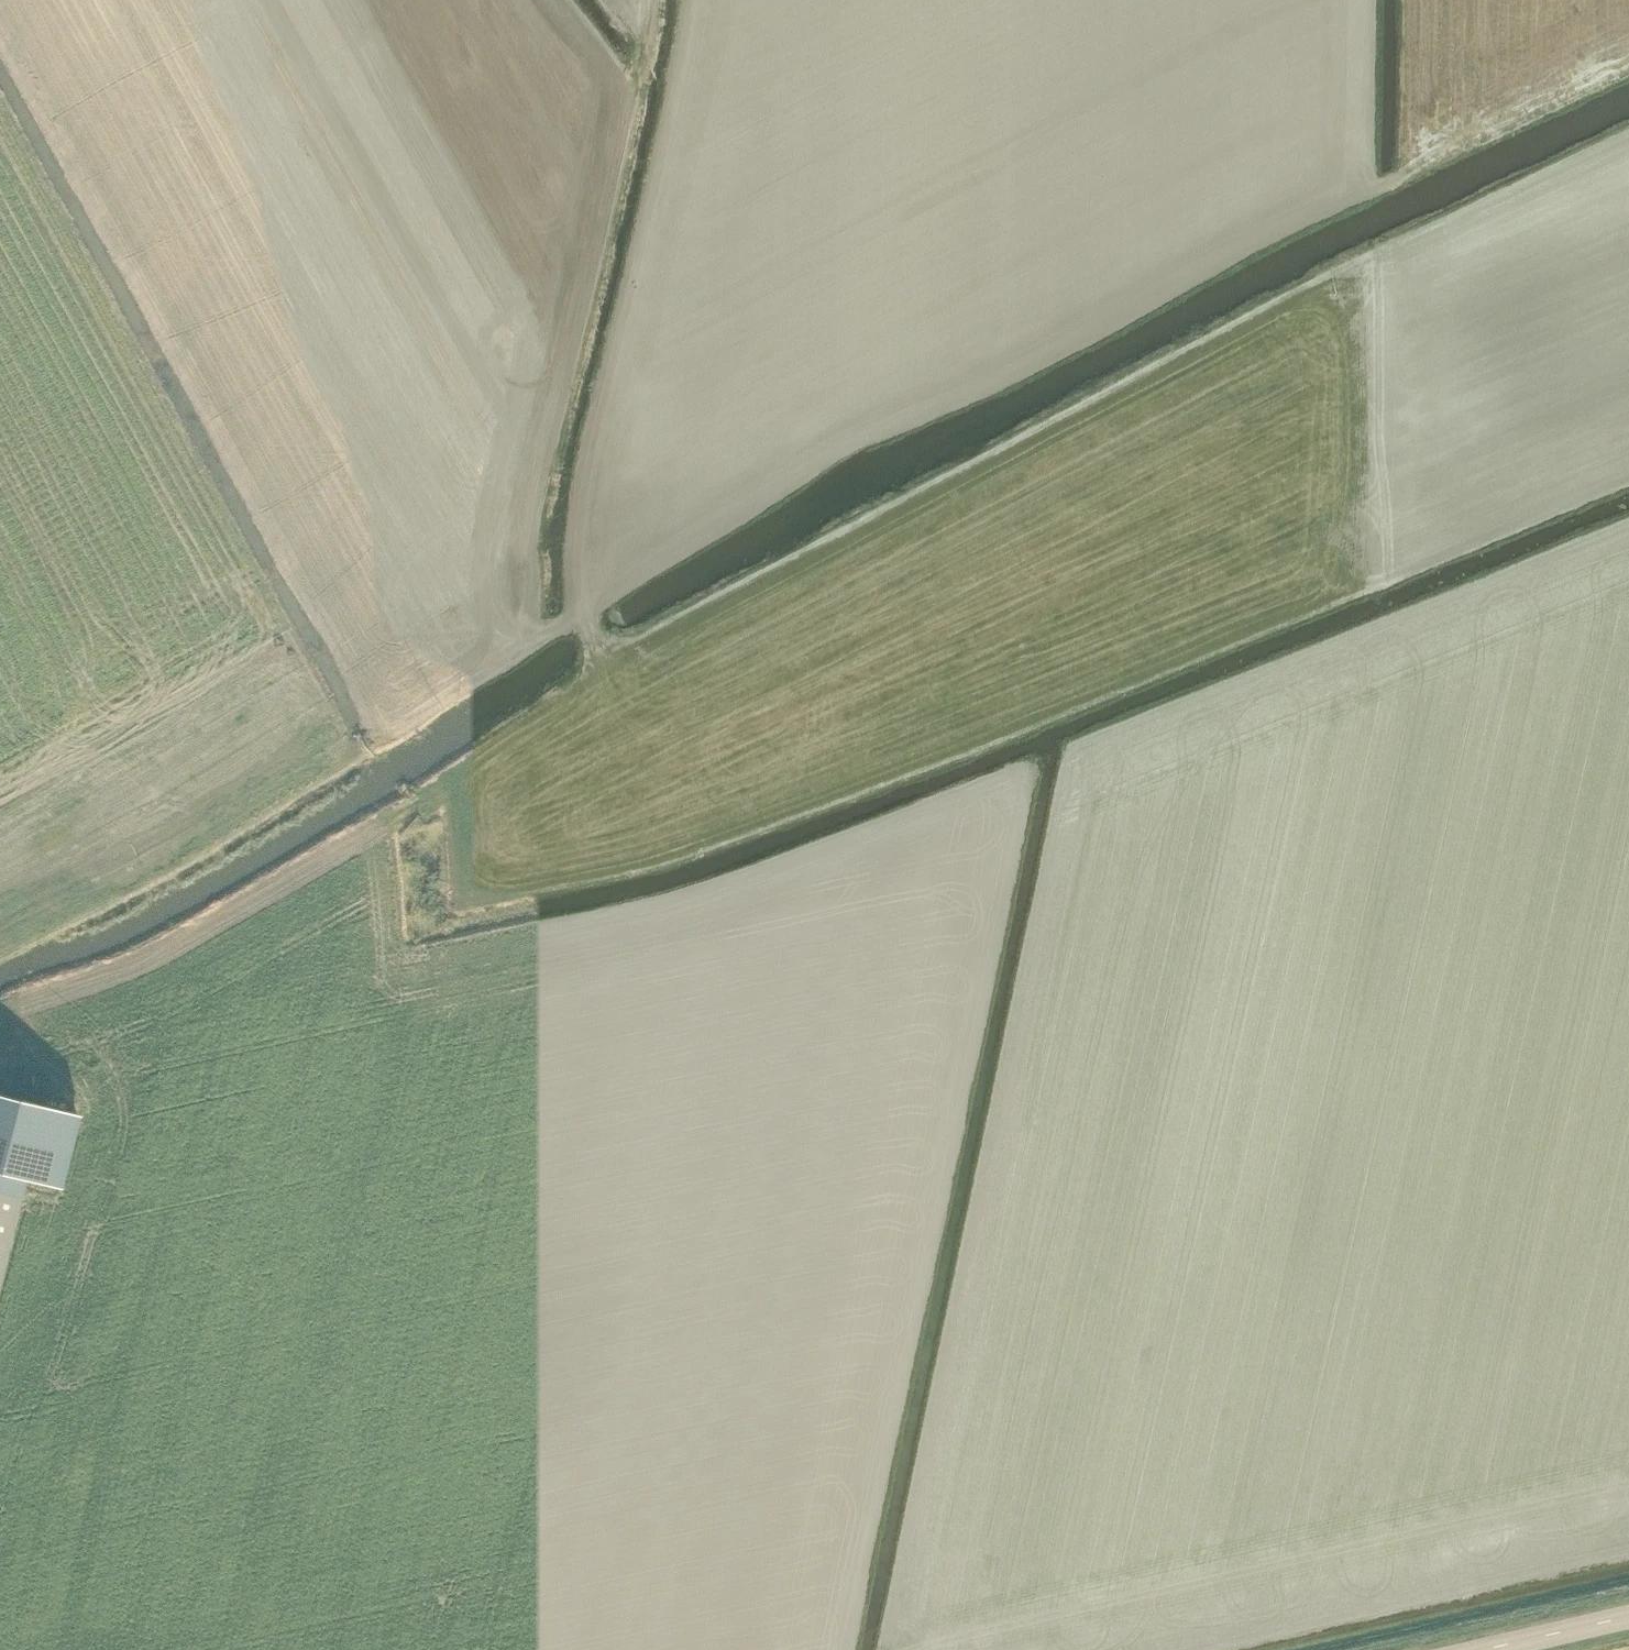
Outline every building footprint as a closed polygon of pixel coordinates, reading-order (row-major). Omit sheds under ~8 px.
[(0,1192),(0,1277),(20,1197),(0,1192)]
